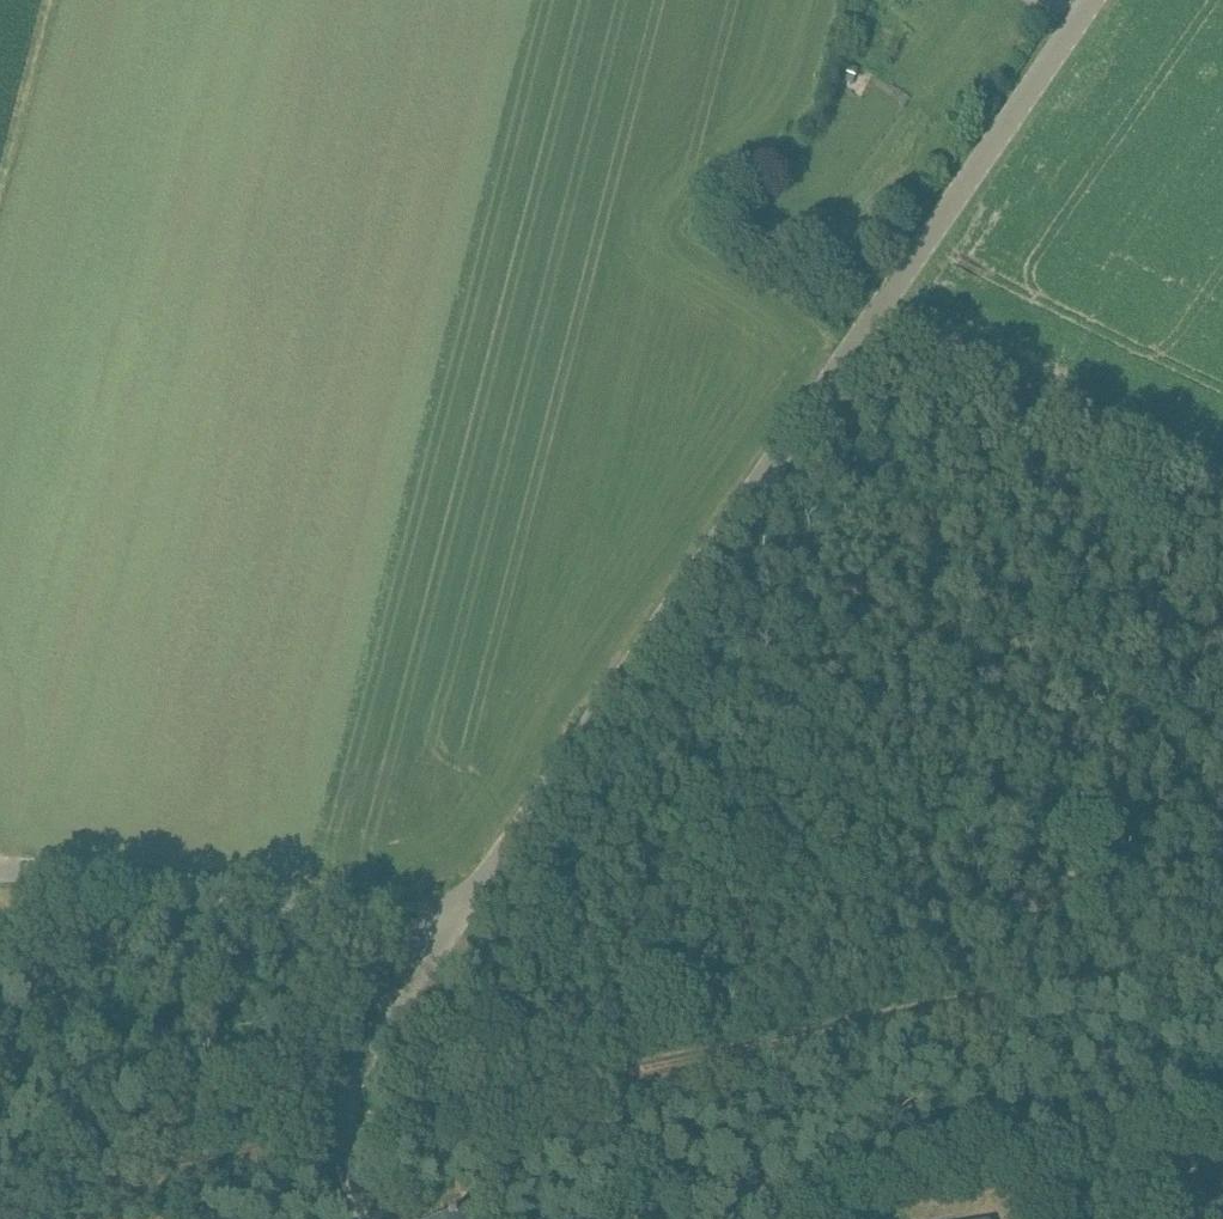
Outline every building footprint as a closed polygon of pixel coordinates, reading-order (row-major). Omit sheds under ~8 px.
[(470,1205),(436,1218),(476,1218),(470,1205)]
